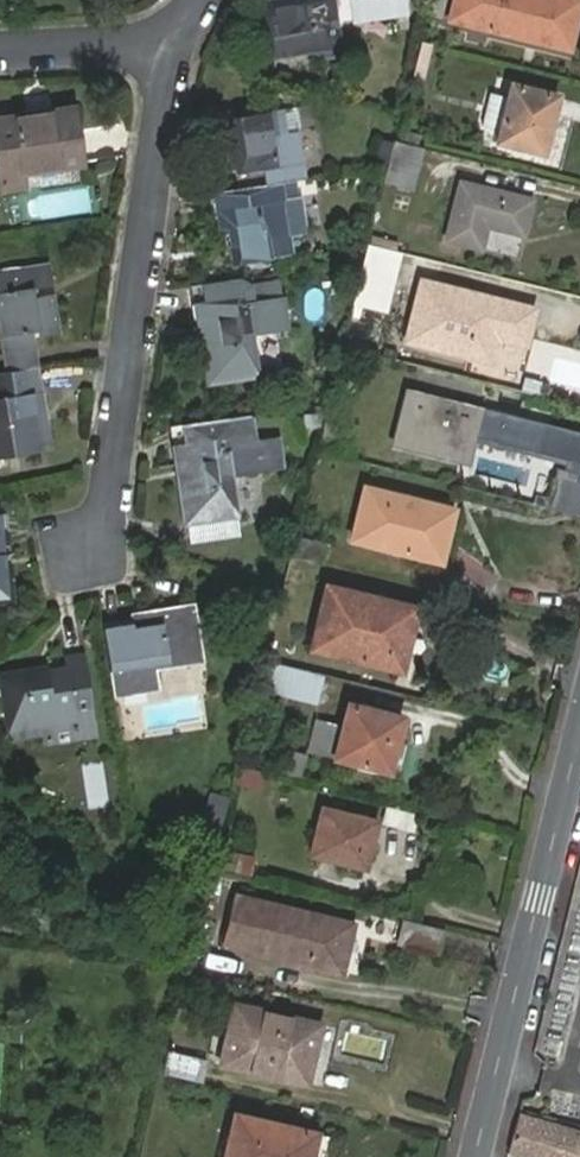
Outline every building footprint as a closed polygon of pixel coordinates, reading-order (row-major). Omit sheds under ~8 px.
[(328,55),(326,31),(322,0),(277,0),(250,2),(254,50),(273,48),(274,60),(328,55)] [(326,31),(376,27),(374,15),(393,12),(392,0),(322,0),(326,31)] [(427,16),(440,20),(445,0),(431,0),(427,16)] [(448,22),(568,53),(579,5),(561,0),(453,0),(448,22)] [(394,25),(393,12),(374,15),(376,27),(394,25)] [(433,46),(421,42),(413,78),(425,80),(433,46)] [(273,48),(254,50),(255,62),(274,60),(273,48)] [(494,129),(502,94),(487,90),(478,126),(494,129)] [(540,135),(546,137),(555,101),(508,90),(494,146),(534,156),(540,135)] [(0,115),(0,193),(25,189),(23,176),(84,167),(75,103),(0,115)] [(230,160),(236,194),(279,187),(298,183),(289,135),(296,134),(292,110),(229,121),(236,159),(230,160)] [(541,158),(546,137),(540,135),(534,156),(541,158)] [(423,151),(393,144),(387,167),(383,183),(413,191),(417,174),(423,151)] [(458,184),(444,245),(479,253),(485,230),(523,238),(532,201),(458,184)] [(236,194),(212,199),(218,235),(228,232),(234,269),(281,261),(277,243),(287,241),(279,187),(236,194)] [(291,260),(287,241),(277,243),(281,261),(291,260)] [(391,297),(401,255),(369,247),(365,262),(359,289),(391,297)] [(0,380),(34,375),(39,374),(34,342),(55,339),(50,301),(28,304),(27,296),(48,292),(44,269),(0,277),(0,378),(0,380)] [(239,310),(235,285),(186,293),(193,330),(195,330),(213,327),(214,339),(197,341),(206,390),(258,381),(251,342),(286,335),(281,303),(239,310)] [(422,285),(410,334),(429,339),(427,347),(490,361),(504,305),(422,285)] [(213,327),(195,330),(197,341),(214,339),(213,327)] [(0,380),(0,465),(36,459),(35,449),(41,447),(38,430),(31,430),(28,402),(37,401),(34,375),(0,380)] [(406,390),(391,449),(463,469),(471,438),(478,409),(406,390)] [(47,458),(37,401),(28,402),(31,430),(38,430),(41,447),(35,449),(36,459),(47,458)] [(478,409),(471,438),(566,462),(563,473),(579,477),(579,474),(579,435),(478,409)] [(248,446),(244,421),(164,436),(173,475),(190,472),(193,483),(175,487),(185,533),(236,521),(229,483),(267,476),(261,444),(248,446)] [(274,441),(261,444),(267,476),(280,473),(274,441)] [(190,472),(173,475),(175,487),(193,483),(190,472)] [(353,541),(441,562),(454,512),(366,490),(353,541)] [(290,558),(320,566),(325,545),(295,537),(290,558)] [(399,662),(396,674),(393,686),(408,690),(426,617),(326,592),(310,653),(363,666),(366,653),(399,662)] [(134,630),(107,634),(117,699),(161,694),(158,670),(208,662),(202,615),(165,620),(166,628),(151,630),(151,634),(143,636),(134,630)] [(150,622),(151,630),(166,628),(165,620),(150,622)] [(363,666),(396,674),(399,662),(366,653),(363,666)] [(323,677),(264,663),(257,691),(315,706),(323,677)] [(5,686),(13,739),(60,732),(61,739),(80,736),(80,741),(98,739),(87,665),(68,668),(69,676),(52,679),(5,686)] [(4,682),(5,686),(52,679),(50,674),(4,682)] [(312,756),(392,775),(405,723),(351,710),(346,731),(320,725),(312,756)] [(60,732),(13,739),(14,747),(53,741),(55,753),(99,746),(98,739),(80,741),(80,736),(61,739),(60,732)] [(285,754),(280,777),(301,783),(308,759),(285,754)] [(222,823),(228,796),(207,790),(201,818),(222,823)] [(323,810),(311,857),(367,871),(379,824),(323,810)] [(218,848),(212,872),(250,881),(256,857),(218,848)] [(238,904),(227,951),(247,955),(246,960),(298,971),(299,967),(340,977),(350,931),(238,904)] [(411,925),(405,948),(439,957),(445,932),(411,925)] [(222,1068),(307,1088),(315,1063),(322,1029),(237,1009),(222,1068)] [(204,1063),(166,1054),(161,1079),(199,1087),(204,1063)] [(510,1155),(518,1156),(579,1156),(579,1133),(520,1117),(510,1155)] [(315,1139),(237,1121),(229,1156),(311,1156),(315,1139)] [(315,1139),(311,1156),(319,1156),(322,1141),(315,1139)]
